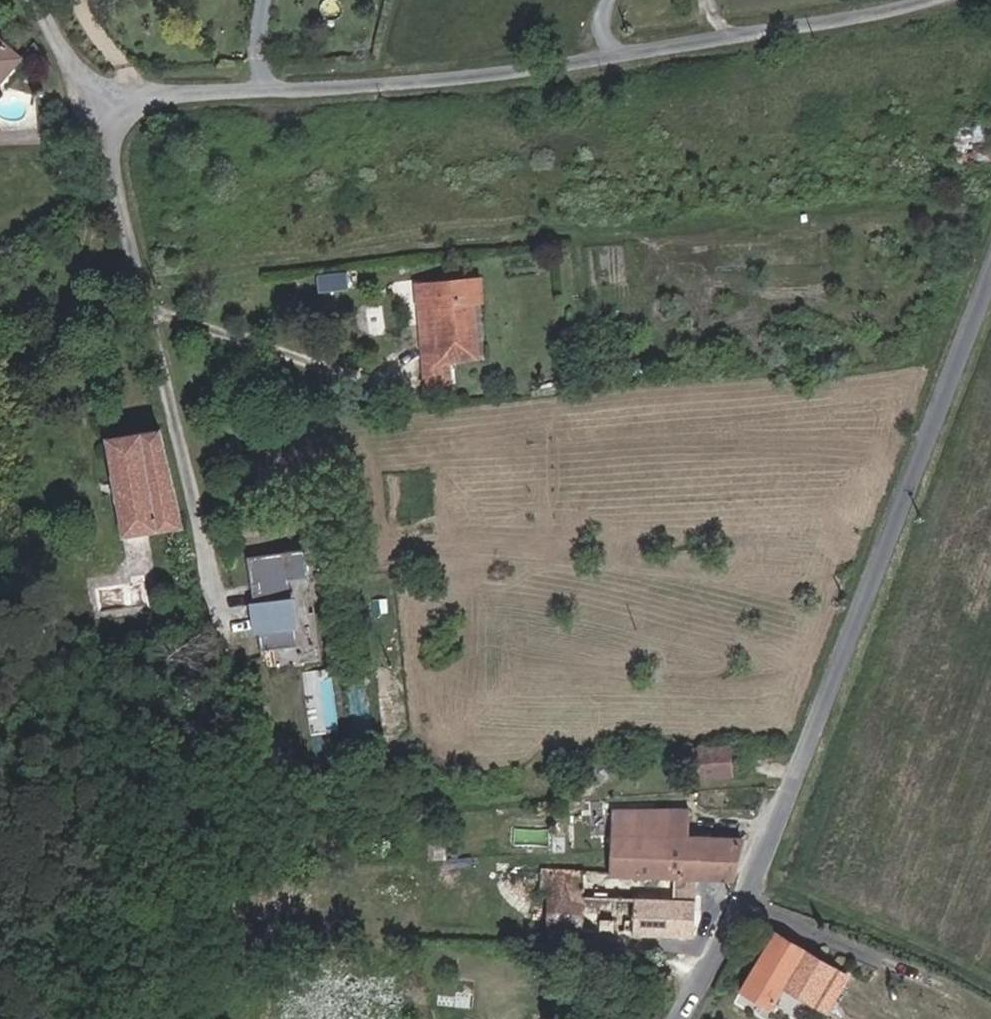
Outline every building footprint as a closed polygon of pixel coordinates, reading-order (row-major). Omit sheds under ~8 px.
[(15,60),(0,48),(0,79),(15,60)] [(450,364),(488,360),(482,307),(487,306),(484,275),(427,282),(430,312),(445,312),(450,364)] [(135,537),(186,527),(163,432),(115,443),(135,537)] [(312,579),(309,552),(289,555),(293,582),(312,579)] [(289,555),(251,560),(254,583),(262,582),(263,587),(255,589),(264,653),(302,648),(293,582),(289,555)] [(314,732),(341,728),(332,666),(305,670),(314,732)] [(687,786),(730,782),(728,757),(684,760),(687,786)] [(681,816),(605,818),(605,879),(669,879),(696,879),(728,879),(736,850),(682,851),(681,816)] [(573,880),(555,880),(555,940),(696,940),(696,879),(669,879),(670,900),(573,901),(573,880)] [(820,1005),(840,971),(784,937),(750,993),(785,1013),(799,992),(820,1005)] [(820,1005),(837,1015),(858,982),(840,971),(820,1005)]
